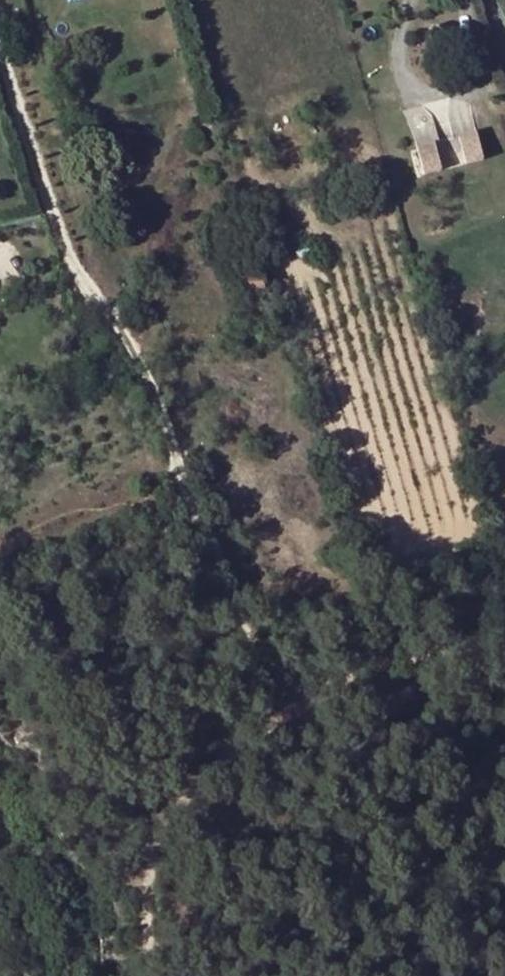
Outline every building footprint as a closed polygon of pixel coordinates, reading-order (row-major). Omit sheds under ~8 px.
[(476,132),(457,137),(465,165),(484,160),(476,132)] [(434,142),(416,147),(423,176),(442,171),(434,142)] [(263,274),(239,276),(240,302),(264,300),(263,274)]
